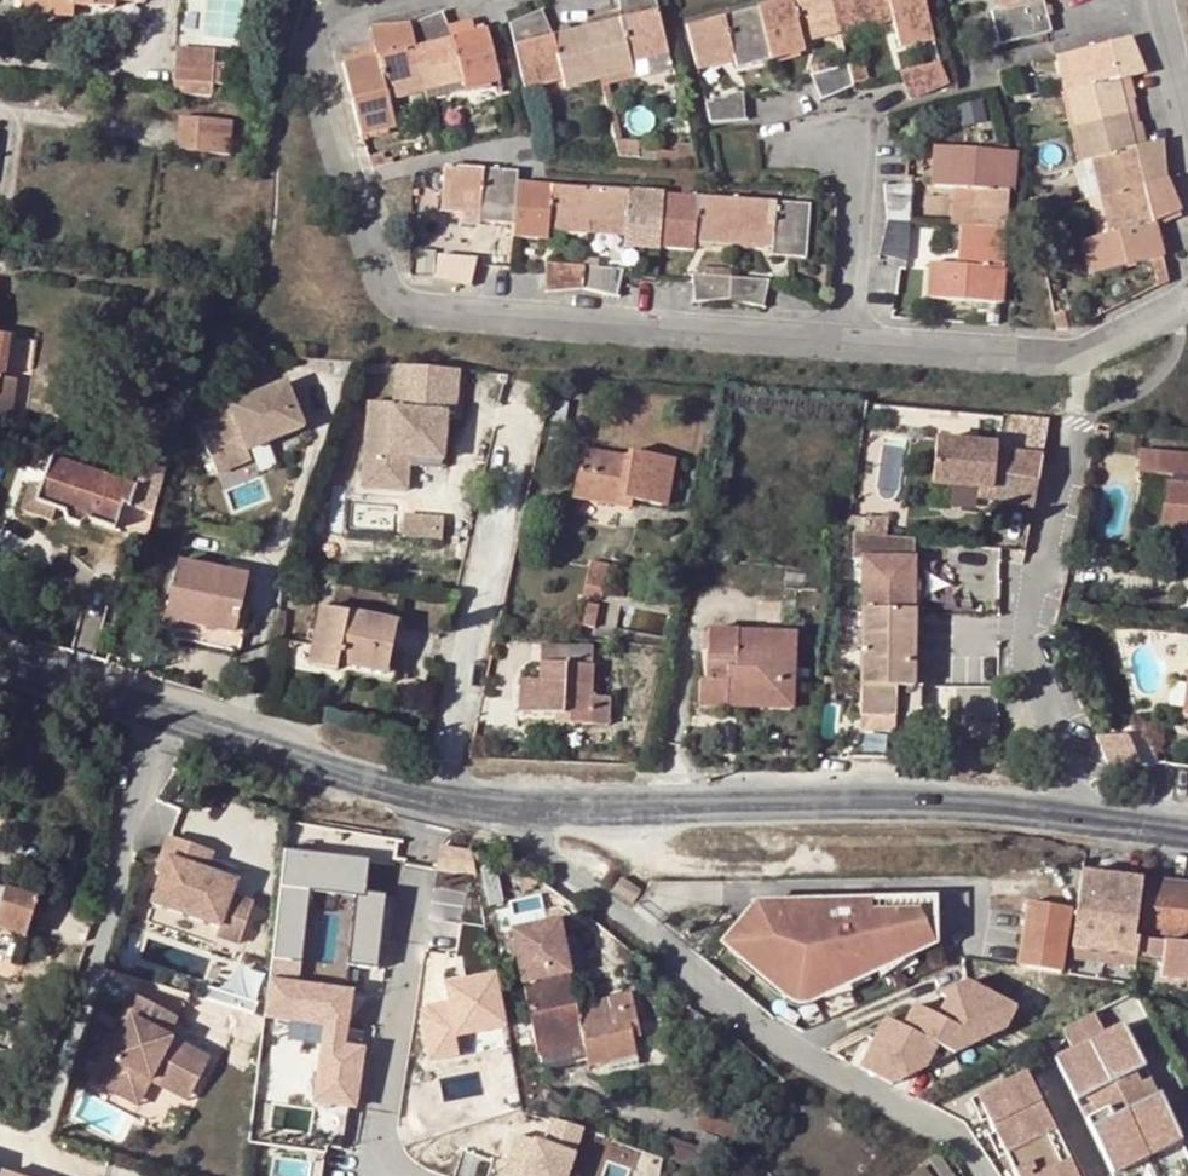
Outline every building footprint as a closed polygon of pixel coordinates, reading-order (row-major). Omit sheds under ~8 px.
[(73,2),(20,0),(20,16),(73,18),(73,9),(73,2)] [(20,0),(73,2),(73,9),(114,10),(114,3),(142,3),(142,0),(20,0)] [(586,28),(565,33),(552,36),(541,11),(509,25),(523,79),(544,73),(547,82),(562,78),(564,88),(604,77),(625,73),(631,71),(629,61),(645,57),(642,48),(665,42),(655,0),(617,0),(618,12),(619,20),(586,28)] [(685,27),(693,58),(712,54),(714,63),(725,61),(734,58),(736,68),(803,52),(800,42),(807,40),(817,38),(814,28),(834,23),(872,14),(874,24),(884,21),(891,20),(899,48),(932,40),(922,0),(795,0),(685,27)] [(999,10),(989,13),(998,46),(1050,32),(1045,16),(1041,0),(996,0),(999,10)] [(584,20),(586,28),(619,20),(618,12),(602,16),(584,20)] [(498,83),(485,30),(473,33),(452,39),(446,26),(440,13),(408,27),(373,29),(374,44),(375,58),(343,65),(360,136),(393,128),(385,98),(402,94),(399,85),(420,79),(441,74),(443,84),(461,79),(465,91),(498,83)] [(837,33),(874,24),(872,14),(834,23),(837,33)] [(452,39),(473,33),(470,19),(459,22),(446,26),(452,39)] [(817,38),(837,33),(834,23),(814,28),(817,38)] [(1078,73),(1069,75),(1074,93),(1063,95),(1082,164),(1091,161),(1095,177),(1104,174),(1109,195),(1115,216),(1106,219),(1110,234),(1094,239),(1079,242),(1088,276),(1140,263),(1149,261),(1153,274),(1164,270),(1158,242),(1155,228),(1179,215),(1165,182),(1162,147),(1134,149),(1126,116),(1117,82),(1129,78),(1144,73),(1129,38),(1073,52),(1078,73)] [(672,71),(665,42),(642,48),(645,57),(629,61),(631,71),(635,81),(672,71)] [(375,58),(374,44),(362,48),(352,50),(353,55),(341,58),(343,65),(375,58)] [(176,49),(174,71),(212,73),(214,52),(176,49)] [(1073,52),(1063,55),(1069,75),(1078,73),(1073,52)] [(712,54),(693,58),(696,68),(714,63),(712,54)] [(861,61),(845,65),(846,66),(850,84),(866,80),(861,61)] [(901,73),(913,99),(943,83),(938,64),(901,73)] [(846,66),(811,75),(820,100),(850,85),(850,84),(846,66)] [(1018,88),(1012,68),(997,72),(1002,92),(1018,88)] [(172,96),(210,99),(212,73),(174,71),(172,96)] [(544,73),(523,79),(525,88),(547,82),(544,73)] [(625,73),(604,77),(606,87),(627,81),(625,73)] [(423,89),(443,84),(441,74),(420,79),(423,89)] [(1133,91),(1129,78),(1117,82),(1126,116),(1136,114),(1133,104),(1136,103),(1133,91)] [(402,94),(423,89),(420,79),(399,85),(402,94)] [(704,103),(710,122),(744,120),(741,93),(704,103)] [(981,102),(965,106),(967,120),(984,116),(981,102)] [(1126,116),(1134,149),(1146,145),(1143,136),(1140,125),(1138,125),(1136,114),(1126,116)] [(228,156),(231,123),(179,118),(176,151),(228,156)] [(1009,146),(1004,146),(989,145),(988,158),(939,152),(936,186),(952,187),(967,188),(966,208),(976,209),(975,230),(973,251),(963,250),(962,258),(962,266),(930,264),(928,299),(999,304),(1009,146)] [(1082,164),(1077,164),(1087,201),(1084,201),(1094,239),(1110,234),(1106,219),(1115,216),(1109,195),(1104,174),(1095,177),(1091,161),(1082,164)] [(516,173),(441,168),(439,202),(464,204),(463,212),(479,213),(478,223),(506,225),(513,225),(512,238),(546,240),(546,228),(556,229),(565,229),(566,220),(587,221),(609,223),(608,233),(617,233),(625,234),(624,246),(691,251),(692,240),(702,240),(711,241),(711,231),(733,232),(753,233),(752,244),(762,244),(770,245),(770,257),(805,261),(808,208),(799,206),(515,185),(516,173)] [(905,263),(910,187),(884,189),(888,222),(879,256),(905,263)] [(967,188),(952,187),(951,193),(949,227),(964,228),(975,230),(976,209),(966,208),(967,188)] [(1048,196),(1031,200),(1034,214),(1052,210),(1048,196)] [(464,204),(439,202),(438,210),(463,212),(464,204)] [(566,220),(565,229),(587,231),(587,221),(566,220)] [(587,221),(587,231),(608,233),(609,223),(587,221)] [(964,228),(963,250),(973,251),(975,230),(964,228)] [(732,242),(733,232),(711,231),(711,241),(732,242)] [(732,242),(752,244),(753,233),(733,232),(732,242)] [(436,256),(435,277),(468,286),(474,260),(436,256)] [(1144,276),(1153,274),(1149,261),(1140,263),(1144,276)] [(622,270),(545,265),(547,293),(582,288),(615,298),(622,270)] [(762,308),(763,281),(692,276),(694,302),(729,299),(762,308)] [(1052,315),(1056,329),(1067,329),(1063,312),(1052,315)] [(3,378),(9,337),(0,336),(0,378),(3,378)] [(138,359),(128,358),(125,375),(134,376),(138,359)] [(32,376),(18,374),(17,381),(31,383),(32,376)] [(12,417),(17,381),(3,378),(0,378),(0,415),(12,417)] [(499,379),(488,378),(488,390),(499,390),(499,379)] [(316,431),(297,382),(231,407),(234,417),(200,430),(219,480),(259,465),(255,454),(316,431)] [(391,411),(388,458),(420,460),(442,462),(445,415),(391,411)] [(1031,509),(1039,457),(996,453),(996,447),(938,442),(935,486),(992,491),(991,501),(996,503),(1031,509)] [(573,500),(615,507),(617,497),(631,500),(666,506),(673,463),(627,455),(626,461),(579,453),(573,500)] [(388,467),(420,469),(420,460),(388,458),(388,467)] [(165,471),(162,471),(142,467),(135,487),(51,459),(41,489),(30,486),(21,511),(51,523),(56,510),(65,513),(68,523),(79,526),(86,520),(114,531),(122,507),(153,515),(165,471)] [(1165,484),(1160,532),(1187,535),(1187,487),(1165,484)] [(970,506),(971,490),(947,489),(946,505),(970,506)] [(617,497),(615,507),(630,509),(631,500),(617,497)] [(408,535),(447,536),(447,513),(408,513),(408,535)] [(860,659),(911,651),(912,613),(911,542),(854,536),(853,559),(860,559),(860,659)] [(247,577),(177,563),(172,590),(165,588),(156,627),(196,634),(194,644),(238,653),(242,636),(234,635),(247,577)] [(607,566),(589,564),(584,595),(602,598),(607,566)] [(600,606),(583,602),(579,623),(596,627),(600,606)] [(336,671),(337,667),(338,658),(388,668),(396,624),(320,609),(320,611),(313,609),(305,641),(314,642),(309,666),(336,671)] [(278,612),(275,643),(283,644),(286,613),(278,612)] [(911,651),(921,649),(921,612),(912,613),(911,651)] [(708,632),(707,649),(769,653),(781,653),(781,647),(736,647),(736,633),(708,632)] [(781,647),(781,653),(794,655),(794,635),(736,633),(736,647),(781,647)] [(517,714),(554,715),(562,714),(561,726),(608,726),(608,700),(589,699),(590,649),(539,648),(538,683),(518,683),(517,714)] [(769,653),(707,649),(705,682),(699,681),(698,708),(726,708),(726,697),(780,699),(781,653),(769,653)] [(922,735),(921,649),(911,651),(912,735),(922,735)] [(912,735),(911,651),(860,659),(861,735),(912,735)] [(726,697),(726,708),(792,711),(794,655),(781,653),(780,699),(726,697)] [(338,658),(337,667),(387,677),(388,668),(338,658)] [(562,714),(554,715),(553,726),(561,726),(562,714)] [(232,858),(200,854),(202,835),(157,830),(154,850),(160,851),(158,867),(155,896),(226,905),(225,914),(249,916),(254,875),(230,872),(232,858)] [(291,849),(277,958),(307,962),(316,890),(375,897),(379,860),(291,849)] [(468,864),(468,854),(460,853),(459,863),(468,864)] [(1122,952),(1136,954),(1138,938),(1132,937),(1139,881),(1077,873),(1069,946),(1082,947),(1083,942),(1123,946),(1122,952)] [(640,891),(620,877),(613,887),(633,901),(640,891)] [(1139,936),(1187,941),(1187,886),(1146,881),(1139,936)] [(26,936),(37,898),(5,888),(0,903),(0,928),(26,936)] [(395,898),(367,893),(354,962),(382,967),(395,898)] [(723,945),(798,1007),(933,944),(932,900),(759,903),(723,945)] [(1026,905),(1018,967),(1060,972),(1068,910),(1026,905)] [(583,1035),(575,1005),(556,922),(510,933),(537,1046),(583,1035)] [(1164,958),(1166,941),(1138,938),(1136,954),(1164,958)] [(1159,991),(1187,1002),(1187,944),(1166,941),(1164,958),(1159,991)] [(1082,947),(1122,952),(1123,946),(1083,942),(1082,947)] [(453,1004),(425,1008),(433,1061),(465,1056),(462,1035),(513,1028),(505,977),(450,985),(453,1004)] [(365,1109),(371,1047),(357,1045),(363,987),(274,978),(269,1019),(327,1025),(319,1104),(365,1109)] [(860,1069),(892,1086),(953,1054),(963,1035),(978,1042),(1005,1028),(1016,1009),(966,982),(938,995),(947,999),(954,1003),(943,1023),(936,1019),(913,1007),(902,1029),(885,1020),(860,1069)] [(629,992),(575,1005),(583,1035),(585,1044),(589,1064),(636,1053),(632,1038),(629,1026),(637,1024),(629,992)] [(130,993),(121,1011),(129,1015),(111,1049),(95,1082),(128,1098),(141,1074),(149,1079),(156,1064),(174,1073),(172,1079),(191,1089),(208,1056),(165,1034),(175,1015),(130,993)] [(947,999),(936,1019),(943,1023),(954,1003),(947,999)] [(121,1011),(103,1045),(111,1049),(129,1015),(121,1011)] [(1055,1060),(1112,1175),(1181,1142),(1123,1026),(1105,1035),(1093,1012),(1061,1028),(1073,1051),(1055,1060)] [(640,1036),(637,1024),(629,1026),(632,1038),(640,1036)] [(585,1044),(583,1035),(537,1046),(539,1055),(585,1044)] [(963,1035),(953,1054),(978,1042),(963,1035)] [(1025,1073),(976,1097),(1015,1175),(1076,1175),(1025,1073)] [(128,1098),(137,1103),(149,1079),(141,1074),(128,1098)] [(724,1142),(733,1127),(702,1108),(693,1122),(724,1142)] [(924,1167),(931,1175),(954,1175),(939,1155),(924,1167)] [(625,1159),(608,1156),(605,1175),(611,1175),(623,1175),(625,1159)]
